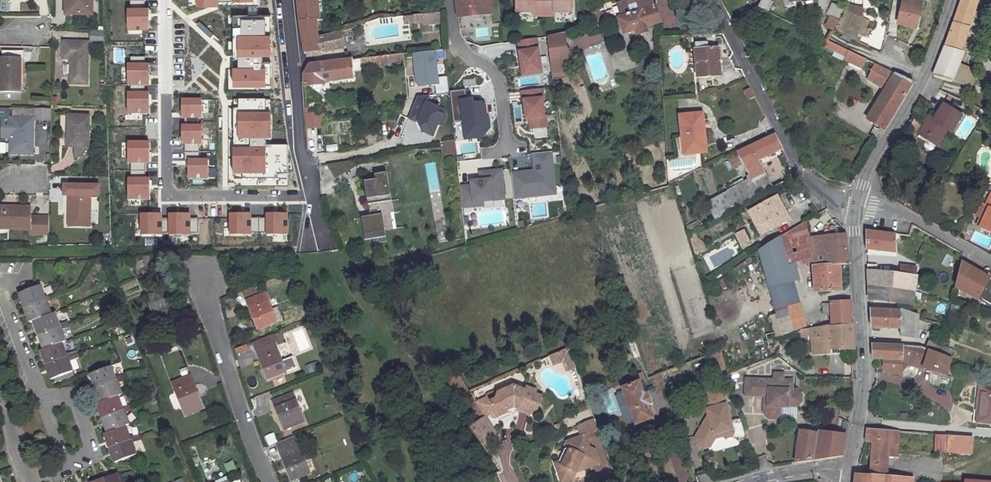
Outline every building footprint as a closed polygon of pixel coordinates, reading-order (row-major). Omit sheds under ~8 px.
[(93,0),(68,0),(68,14),(93,14),(93,0)] [(299,0),(300,21),(316,19),(317,21),(319,21),(317,0),(299,0)] [(459,17),(490,14),(488,0),(457,0),(459,17)] [(544,17),(544,0),(516,0),(516,13),(533,13),(533,17),(544,17)] [(544,17),(554,17),(554,13),(571,13),(571,0),(544,0),(544,17)] [(617,4),(622,17),(619,19),(624,34),(636,30),(637,34),(647,31),(645,26),(660,22),(652,0),(629,0),(617,4)] [(758,7),(766,11),(771,2),(767,0),(762,0),(758,7)] [(897,22),(915,26),(922,0),(902,0),(897,22)] [(953,23),(969,27),(978,0),(961,0),(953,23)] [(832,2),(826,13),(829,14),(825,25),(833,29),(844,7),(839,5),(832,2)] [(862,12),(863,3),(848,2),(847,10),(862,12)] [(149,7),(126,8),(126,30),(149,29),(149,7)] [(439,23),(439,12),(403,14),(403,25),(439,23)] [(490,14),(459,17),(460,27),(491,23),(490,14)] [(316,19),(300,21),(305,53),(307,53),(308,56),(320,55),(320,51),(344,48),(342,30),(318,37),(317,21),(316,19)] [(953,23),(932,76),(951,82),(952,81),(960,61),(963,54),(960,52),(969,27),(953,23)] [(883,29),(871,27),(868,44),(880,46),(883,29)] [(574,52),(601,41),(596,28),(569,39),(574,52)] [(564,33),(548,36),(550,59),(567,57),(564,33)] [(271,34),(238,34),(238,57),(271,57),(271,34)] [(837,45),(826,40),(823,45),(834,51),(837,45)] [(88,42),(64,41),(63,59),(71,59),(70,83),(88,83),(88,42)] [(848,51),(837,45),(834,51),(846,56),(848,51)] [(706,49),(695,50),(697,78),(721,76),(718,48),(706,49)] [(7,49),(7,59),(20,59),(22,59),(22,50),(7,49)] [(540,49),(519,52),(522,79),(539,77),(544,77),(540,49)] [(436,51),(413,54),(416,88),(439,86),(436,51)] [(866,59),(848,51),(846,56),(844,60),(861,68),(866,59)] [(404,54),(360,59),(360,66),(371,64),(371,67),(388,65),(388,63),(394,63),(394,61),(404,60),(404,54)] [(567,57),(550,59),(552,72),(568,70),(567,57)] [(20,74),(20,59),(7,59),(0,58),(0,91),(21,92),(21,74),(20,74)] [(359,58),(351,60),(353,71),(361,70),(359,58)] [(350,60),(310,65),(304,76),(304,84),(352,78),(350,60)] [(952,81),(971,87),(972,87),(974,86),(975,85),(981,71),(981,70),(960,61),(952,81)] [(912,82),(874,63),(867,78),(881,87),(883,84),(886,87),(867,119),(884,129),(912,82)] [(149,65),(127,65),(127,88),(149,88),(149,65)] [(266,66),(233,67),(234,87),(266,86),(266,66)] [(204,95),(203,87),(187,88),(188,96),(204,95)] [(751,88),(744,91),(749,99),(755,96),(751,88)] [(545,89),(522,91),(526,129),(549,126),(545,89)] [(149,94),(127,94),(127,115),(150,115),(149,94)] [(488,99),(460,104),(464,140),(483,138),(491,128),(488,99)] [(202,101),(181,101),(181,120),(202,120),(202,101)] [(938,141),(939,141),(946,130),(950,133),(961,115),(943,104),(934,119),(928,116),(920,130),(922,131),(920,134),(929,138),(927,140),(929,144),(932,146),(936,145),(938,141)] [(51,108),(36,108),(36,119),(51,119),(51,108)] [(697,153),(696,144),(706,143),(702,113),(679,115),(683,155),(697,153)] [(91,130),(89,130),(90,116),(69,115),(68,131),(70,131),(70,135),(68,135),(68,146),(77,146),(89,147),(89,133),(91,134),(91,130)] [(321,115),(306,117),(307,132),(318,131),(322,121),(321,115)] [(272,116),(238,116),(238,143),(272,142),(272,116)] [(10,142),(10,153),(32,154),(34,117),(25,117),(12,117),(11,117),(11,119),(3,119),(3,134),(5,137),(5,142),(10,142)] [(201,126),(181,126),(182,146),(202,145),(201,126)] [(775,135),(738,152),(750,176),(760,195),(773,188),(758,160),(782,148),(775,135)] [(148,141),(126,143),(128,166),(150,164),(148,141)] [(706,143),(696,144),(697,153),(707,152),(706,143)] [(77,146),(77,156),(88,157),(89,147),(77,146)] [(266,151),(233,151),(234,179),(267,179),(266,151)] [(532,170),(512,173),(516,201),(559,194),(553,152),(530,156),(532,170)] [(208,162),(187,162),(187,181),(208,181),(208,162)] [(509,169),(480,172),(481,184),(461,186),(463,210),(487,208),(487,203),(511,201),(509,169)] [(750,176),(746,177),(749,181),(706,204),(715,219),(760,195),(750,176)] [(387,178),(365,182),(370,216),(362,218),(364,233),(396,228),(387,178)] [(149,179),(127,180),(128,199),(150,197),(149,179)] [(65,186),(65,195),(69,195),(69,209),(72,209),(72,213),(69,213),(69,226),(90,226),(90,195),(82,195),(82,186),(65,186)] [(980,228),(990,233),(990,193),(985,207),(988,208),(980,228)] [(780,224),(776,217),(785,211),(777,197),(749,212),(754,220),(756,218),(759,223),(754,225),(760,235),(780,224)] [(6,228),(30,228),(31,207),(15,206),(14,211),(10,212),(10,206),(0,206),(0,224),(6,224),(6,228)] [(785,211),(776,217),(780,224),(790,219),(785,211)] [(161,212),(140,213),(140,235),(162,235),(161,212)] [(190,213),(168,212),(168,235),(190,235),(190,213)] [(251,212),(230,212),(230,234),(252,234),(251,212)] [(288,212),(266,212),(266,234),(287,234),(288,212)] [(806,221),(780,237),(788,267),(814,260),(809,236),(806,221)] [(693,225),(687,228),(688,234),(696,229),(693,225)] [(866,231),(867,249),(896,253),(895,235),(866,231)] [(834,235),(809,236),(814,260),(815,265),(839,264),(848,264),(846,238),(835,239),(834,235)] [(780,237),(759,249),(772,297),(795,291),(788,267),(780,237)] [(961,262),(955,287),(981,302),(982,300),(990,305),(990,304),(990,279),(961,262)] [(839,264),(815,265),(816,281),(814,281),(815,291),(841,290),(839,264)] [(917,276),(876,271),(877,265),(867,264),(869,285),(914,292),(917,276)] [(869,285),(869,299),(912,305),(914,292),(869,285)] [(40,286),(19,294),(24,308),(49,299),(48,296),(44,297),(40,286)] [(163,290),(146,298),(159,327),(177,319),(168,297),(167,298),(163,290)] [(795,291),(772,297),(775,307),(798,302),(795,291)] [(264,293),(246,300),(258,329),(276,321),(271,309),(264,293)] [(49,299),(24,308),(29,322),(33,321),(50,314),(46,303),(50,302),(49,299)] [(831,303),(823,304),(823,315),(831,315),(832,326),(852,324),(850,301),(831,302),(831,303)] [(798,302),(775,307),(777,312),(773,314),(772,311),(769,312),(775,331),(765,334),(769,347),(779,344),(777,337),(806,326),(798,302)] [(275,307),(271,309),(276,321),(281,320),(275,307)] [(870,309),(872,327),(901,329),(901,337),(913,338),(914,327),(917,327),(918,316),(901,310),(870,309)] [(50,314),(33,321),(38,336),(63,326),(62,324),(59,325),(54,313),(50,314)] [(830,352),(830,347),(855,347),(854,325),(852,324),(830,326),(829,325),(810,328),(812,354),(830,352)] [(65,342),(61,330),(64,329),(63,326),(38,336),(44,350),(61,343),(65,342)] [(628,326),(624,327),(635,357),(639,355),(628,326)] [(929,341),(926,349),(950,359),(953,351),(929,341)] [(44,350),(40,351),(45,365),(70,356),(69,353),(66,354),(61,343),(44,350)] [(236,348),(237,352),(248,348),(246,344),(236,348)] [(275,344),(256,351),(268,379),(286,372),(275,344)] [(920,347),(872,345),(873,359),(902,360),(902,363),(925,368),(926,366),(918,364),(920,347)] [(569,346),(560,350),(562,356),(572,356),(569,346)] [(926,366),(930,367),(948,372),(950,359),(926,349),(920,347),(918,364),(926,366)] [(560,350),(550,354),(554,363),(564,359),(566,368),(576,365),(572,356),(562,356),(560,350)] [(72,372),(68,360),(71,359),(70,356),(45,365),(51,380),(72,372)] [(111,366),(89,374),(94,389),(119,379),(118,377),(115,378),(111,366)] [(774,379),(746,378),(745,395),(761,395),(761,393),(765,394),(768,394),(768,405),(764,405),(764,413),(769,418),(775,418),(780,413),(781,406),(788,406),(788,405),(796,405),(801,401),(802,394),(797,389),(792,389),(792,379),(783,379),(783,372),(774,372),(774,379)] [(622,387),(635,425),(654,418),(648,405),(652,403),(649,393),(645,394),(640,381),(644,380),(642,373),(641,374),(630,378),(632,384),(622,387)] [(651,377),(658,393),(666,390),(660,374),(651,377)] [(190,376),(172,383),(185,416),(204,409),(190,376)] [(121,395),(117,383),(120,382),(119,379),(94,389),(100,403),(118,396),(121,395)] [(649,393),(644,380),(640,381),(645,394),(649,393)] [(486,397),(476,401),(480,407),(486,417),(491,414),(491,415),(493,417),(496,417),(497,416),(507,412),(506,410),(514,407),(516,408),(532,413),(534,413),(535,412),(536,410),(542,396),(535,393),(536,390),(527,386),(526,390),(514,385),(498,392),(495,390),(487,394),(486,397)] [(976,423),(990,424),(990,386),(980,385),(976,423)] [(470,390),(458,397),(468,413),(480,407),(476,401),(470,390)] [(715,407),(726,404),(722,390),(702,395),(705,406),(714,404),(715,407)] [(293,394),(274,401),(277,408),(276,409),(284,429),(304,421),(293,394)] [(100,403),(97,404),(102,419),(127,409),(126,407),(122,408),(118,396),(100,403)] [(734,433),(726,404),(715,407),(714,404),(705,406),(708,417),(712,419),(706,427),(700,429),(695,437),(697,444),(704,448),(710,446),(715,438),(723,436),(727,438),(731,436),(734,433)] [(507,412),(497,416),(499,419),(515,412),(516,408),(514,407),(506,410),(507,412)] [(127,409),(102,419),(107,433),(125,426),(128,425),(124,414),(128,412),(127,409)] [(486,417),(472,427),(477,435),(491,425),(486,417)] [(586,433),(599,429),(595,417),(578,424),(582,434),(586,433)] [(706,427),(712,419),(708,417),(700,429),(706,427)] [(491,425),(477,435),(482,443),(497,434),(491,425)] [(107,433),(103,434),(109,448),(134,439),(133,436),(129,437),(125,426),(107,433)] [(867,429),(865,441),(872,442),(871,464),(887,466),(888,457),(893,457),(898,454),(898,431),(867,429)] [(845,438),(817,433),(800,430),(795,463),(842,456),(845,438)] [(559,471),(563,481),(574,477),(577,470),(580,465),(585,467),(601,461),(596,448),(593,446),(591,447),(586,433),(582,434),(568,440),(570,446),(570,447),(565,457),(560,459),(562,464),(559,471)] [(295,435),(277,442),(284,457),(283,458),(292,480),(310,472),(295,435)] [(936,435),(935,449),(946,450),(946,451),(971,453),(972,438),(936,435)] [(134,439),(109,448),(114,462),(136,455),(132,443),(135,442),(134,439)] [(560,459),(565,457),(570,447),(570,446),(565,448),(560,458),(560,459)] [(871,464),(870,477),(886,478),(887,466),(871,464)]
